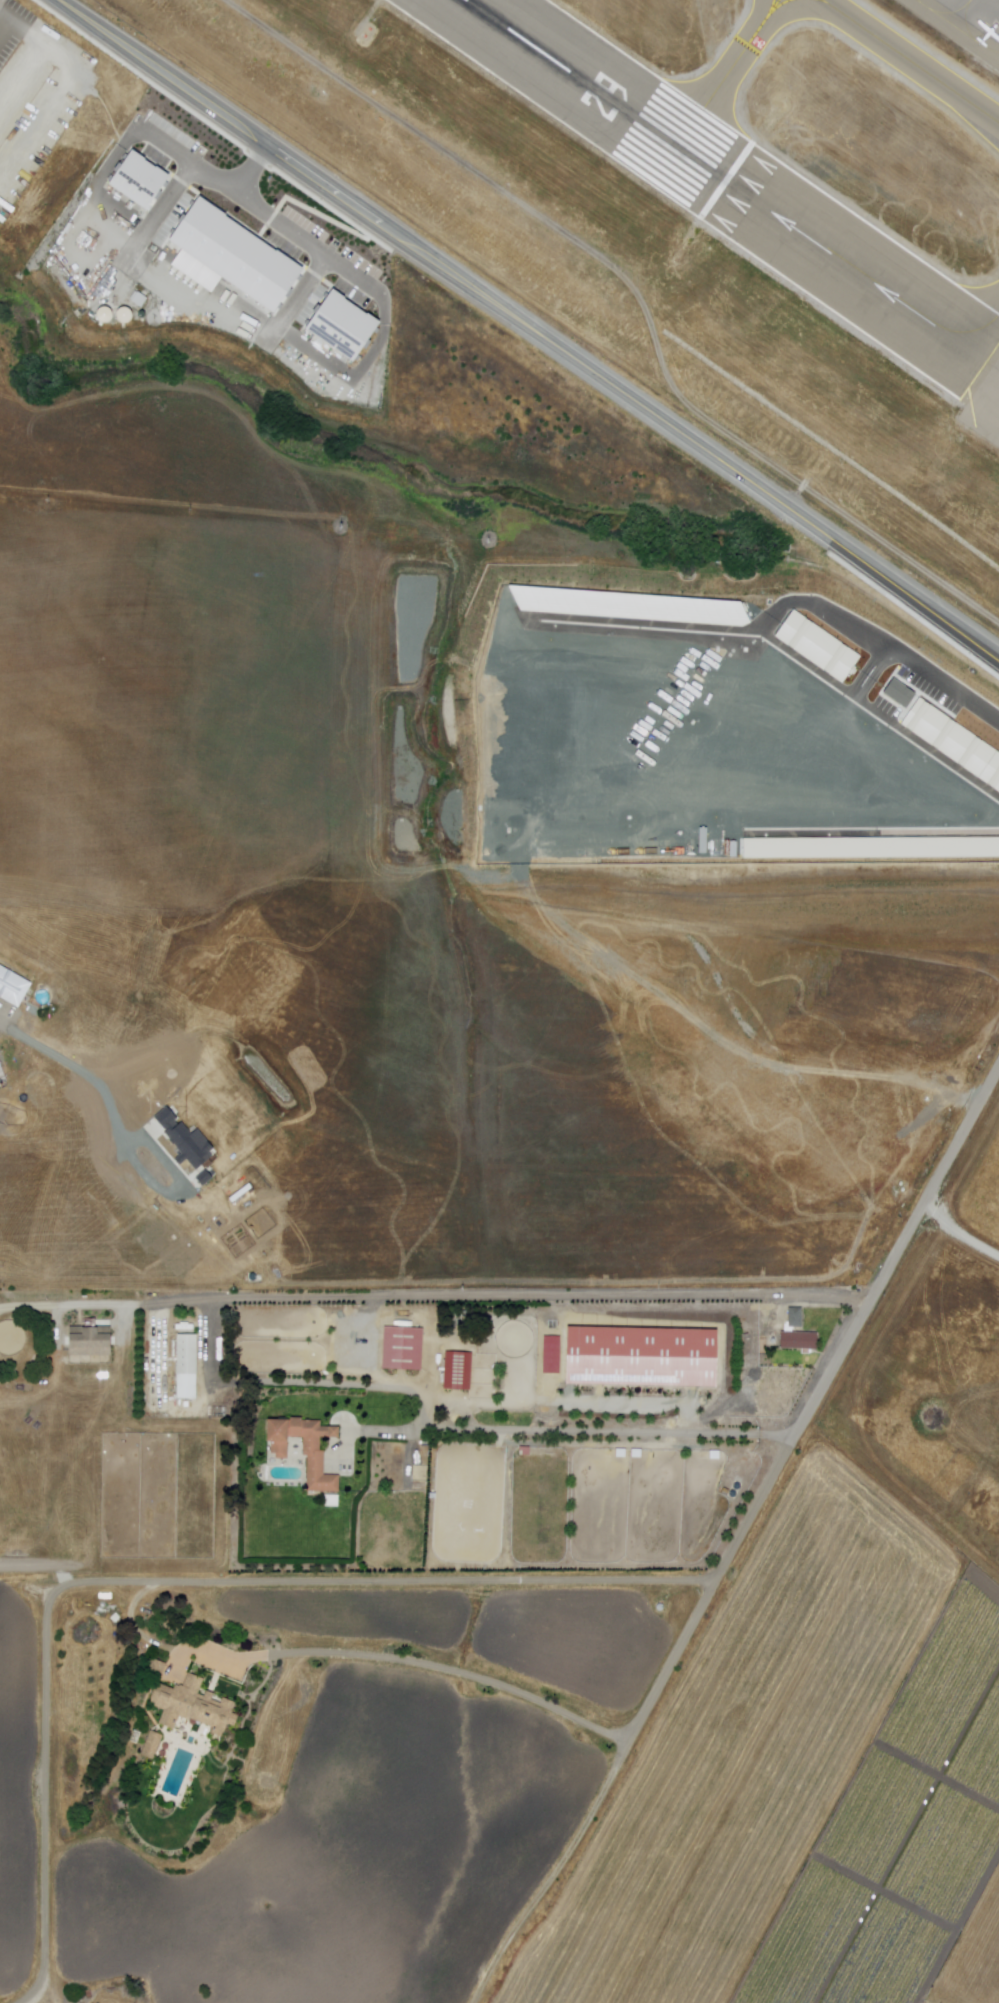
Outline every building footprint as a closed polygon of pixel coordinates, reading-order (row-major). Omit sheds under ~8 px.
[(111,185),(132,153),(169,178),(148,210),(111,185)] [(171,243),(200,200),(305,271),(276,315),(171,243)] [(305,335),(334,293),(382,326),(354,368),(305,335)] [(17,1000),(0,990),(0,973),(24,987),(17,1000)] [(789,1308),(804,1308),(804,1327),(789,1327),(789,1308)] [(72,1322),(114,1322),(114,1364),(72,1364),(72,1322)] [(179,1326),(203,1327),(200,1401),(176,1400),(179,1326)] [(383,1327),(423,1329),(421,1371),(381,1370),(383,1327)] [(716,1388),(565,1386),(566,1327),(717,1330),(716,1388)] [(789,1332),(820,1334),(819,1352),(781,1350),(782,1332),(789,1332)] [(445,1352),(470,1353),(468,1391),(443,1390),(445,1352)] [(271,1422),(345,1423),(345,1441),(328,1441),(327,1475),(343,1475),(342,1493),(307,1493),(308,1442),(293,1442),(292,1460),(270,1460),(271,1422)] [(169,1665),(163,1679),(149,1673),(155,1659),(169,1665)] [(160,1684),(176,1690),(177,1686),(182,1687),(182,1686),(185,1687),(190,1674),(206,1680),(202,1690),(238,1704),(234,1714),(241,1717),(236,1728),(230,1725),(225,1739),(213,1734),(215,1729),(192,1720),(191,1721),(181,1717),(176,1731),(161,1725),(167,1711),(151,1705),(160,1684)] [(153,1732),(165,1737),(156,1761),(144,1756),(153,1732)]
